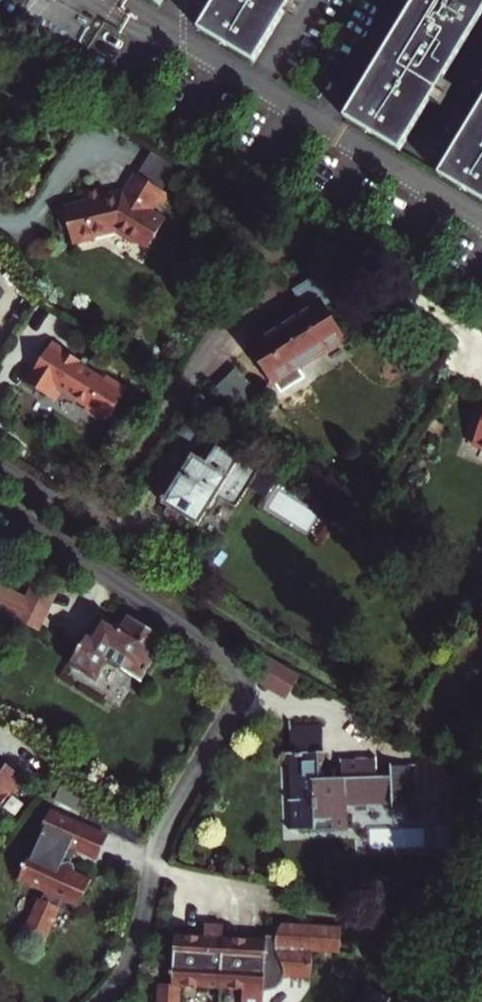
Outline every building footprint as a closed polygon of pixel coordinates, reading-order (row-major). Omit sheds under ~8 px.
[(195,29),(252,63),(290,0),(212,0),(195,29)] [(339,115),(400,154),(481,23),(481,0),(412,0),(339,115)] [(439,176),(481,202),(481,104),(439,176)] [(147,212),(159,193),(133,177),(119,199),(102,200),(100,191),(81,196),(83,205),(55,211),(59,230),(65,229),(69,244),(111,231),(131,244),(133,241),(148,251),(157,237),(153,235),(161,221),(147,212)] [(307,309),(251,345),(273,380),(341,337),(321,305),(338,294),(324,271),(295,289),(307,309)] [(77,361),(49,344),(24,383),(52,401),(59,390),(85,405),(82,410),(104,423),(124,390),(103,377),(101,381),(74,365),(77,361)] [(472,438),(481,442),(481,416),(472,438)] [(192,453),(162,503),(197,525),(214,498),(235,510),(258,472),(225,453),(228,448),(210,437),(198,457),(192,453)] [(1,581),(0,582),(0,608),(39,630),(63,589),(38,575),(26,596),(1,581)] [(163,638),(127,615),(120,626),(102,614),(90,633),(85,629),(67,657),(92,673),(104,654),(137,676),(163,638)] [(269,657),(257,677),(287,694),(298,675),(269,657)] [(295,799),(313,798),(315,818),(349,817),(348,804),(413,799),(412,780),(417,780),(416,766),(411,766),(411,763),(391,763),(392,774),(378,774),(377,755),(340,757),(341,776),(324,777),(323,760),(327,760),(326,749),(323,749),(321,725),(289,726),(295,799)] [(20,773),(0,759),(0,804),(20,773)] [(21,869),(16,880),(42,893),(40,897),(37,896),(20,931),(42,942),(60,907),(56,906),(58,901),(75,909),(88,880),(72,872),(63,857),(69,846),(80,823),(50,809),(32,851),(30,850),(20,864),(21,869)] [(80,823),(69,846),(94,859),(105,835),(80,823)] [(282,974),(310,976),(312,951),(337,952),(339,927),(286,924),(277,929),(271,937),(251,936),(250,954),(254,955),(254,962),(223,960),(225,922),(206,921),(205,939),(196,938),(192,932),(178,931),(175,980),(159,979),(158,1001),(183,1001),(185,984),(245,988),(244,1001),(265,1001),(265,991),(277,985),(282,974)] [(391,995),(370,983),(359,1001),(387,1001),(391,995)]
